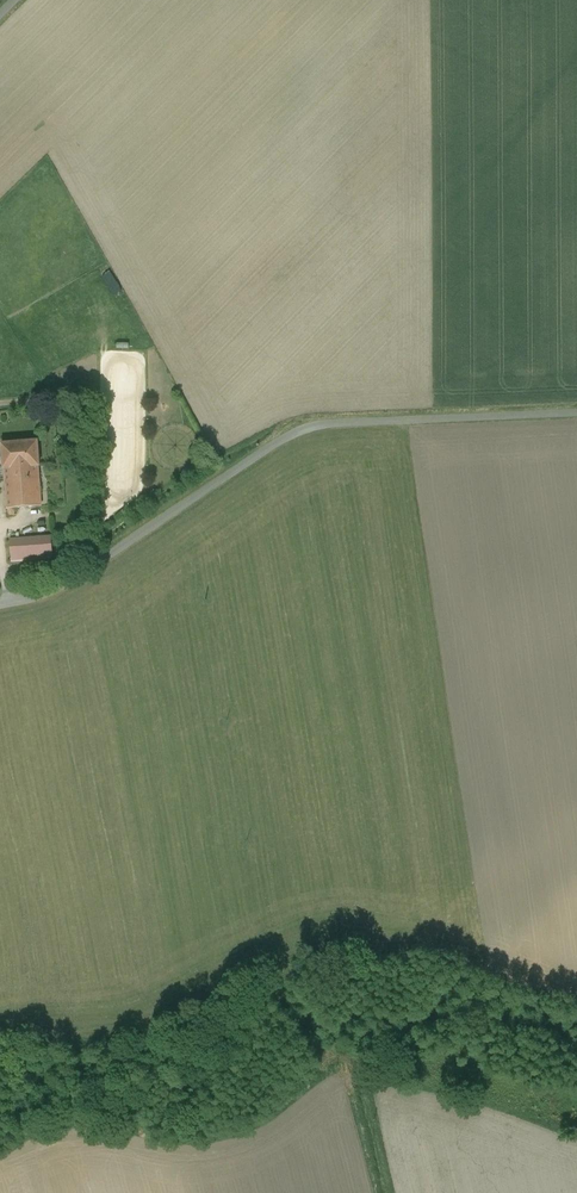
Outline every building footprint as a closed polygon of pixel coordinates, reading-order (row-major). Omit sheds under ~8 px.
[(38,440),(2,443),(4,468),(5,468),(38,465),(40,465),(38,440)] [(38,465),(5,468),(8,508),(41,505),(38,465)] [(52,536),(10,539),(12,561),(53,558),(52,536)]
